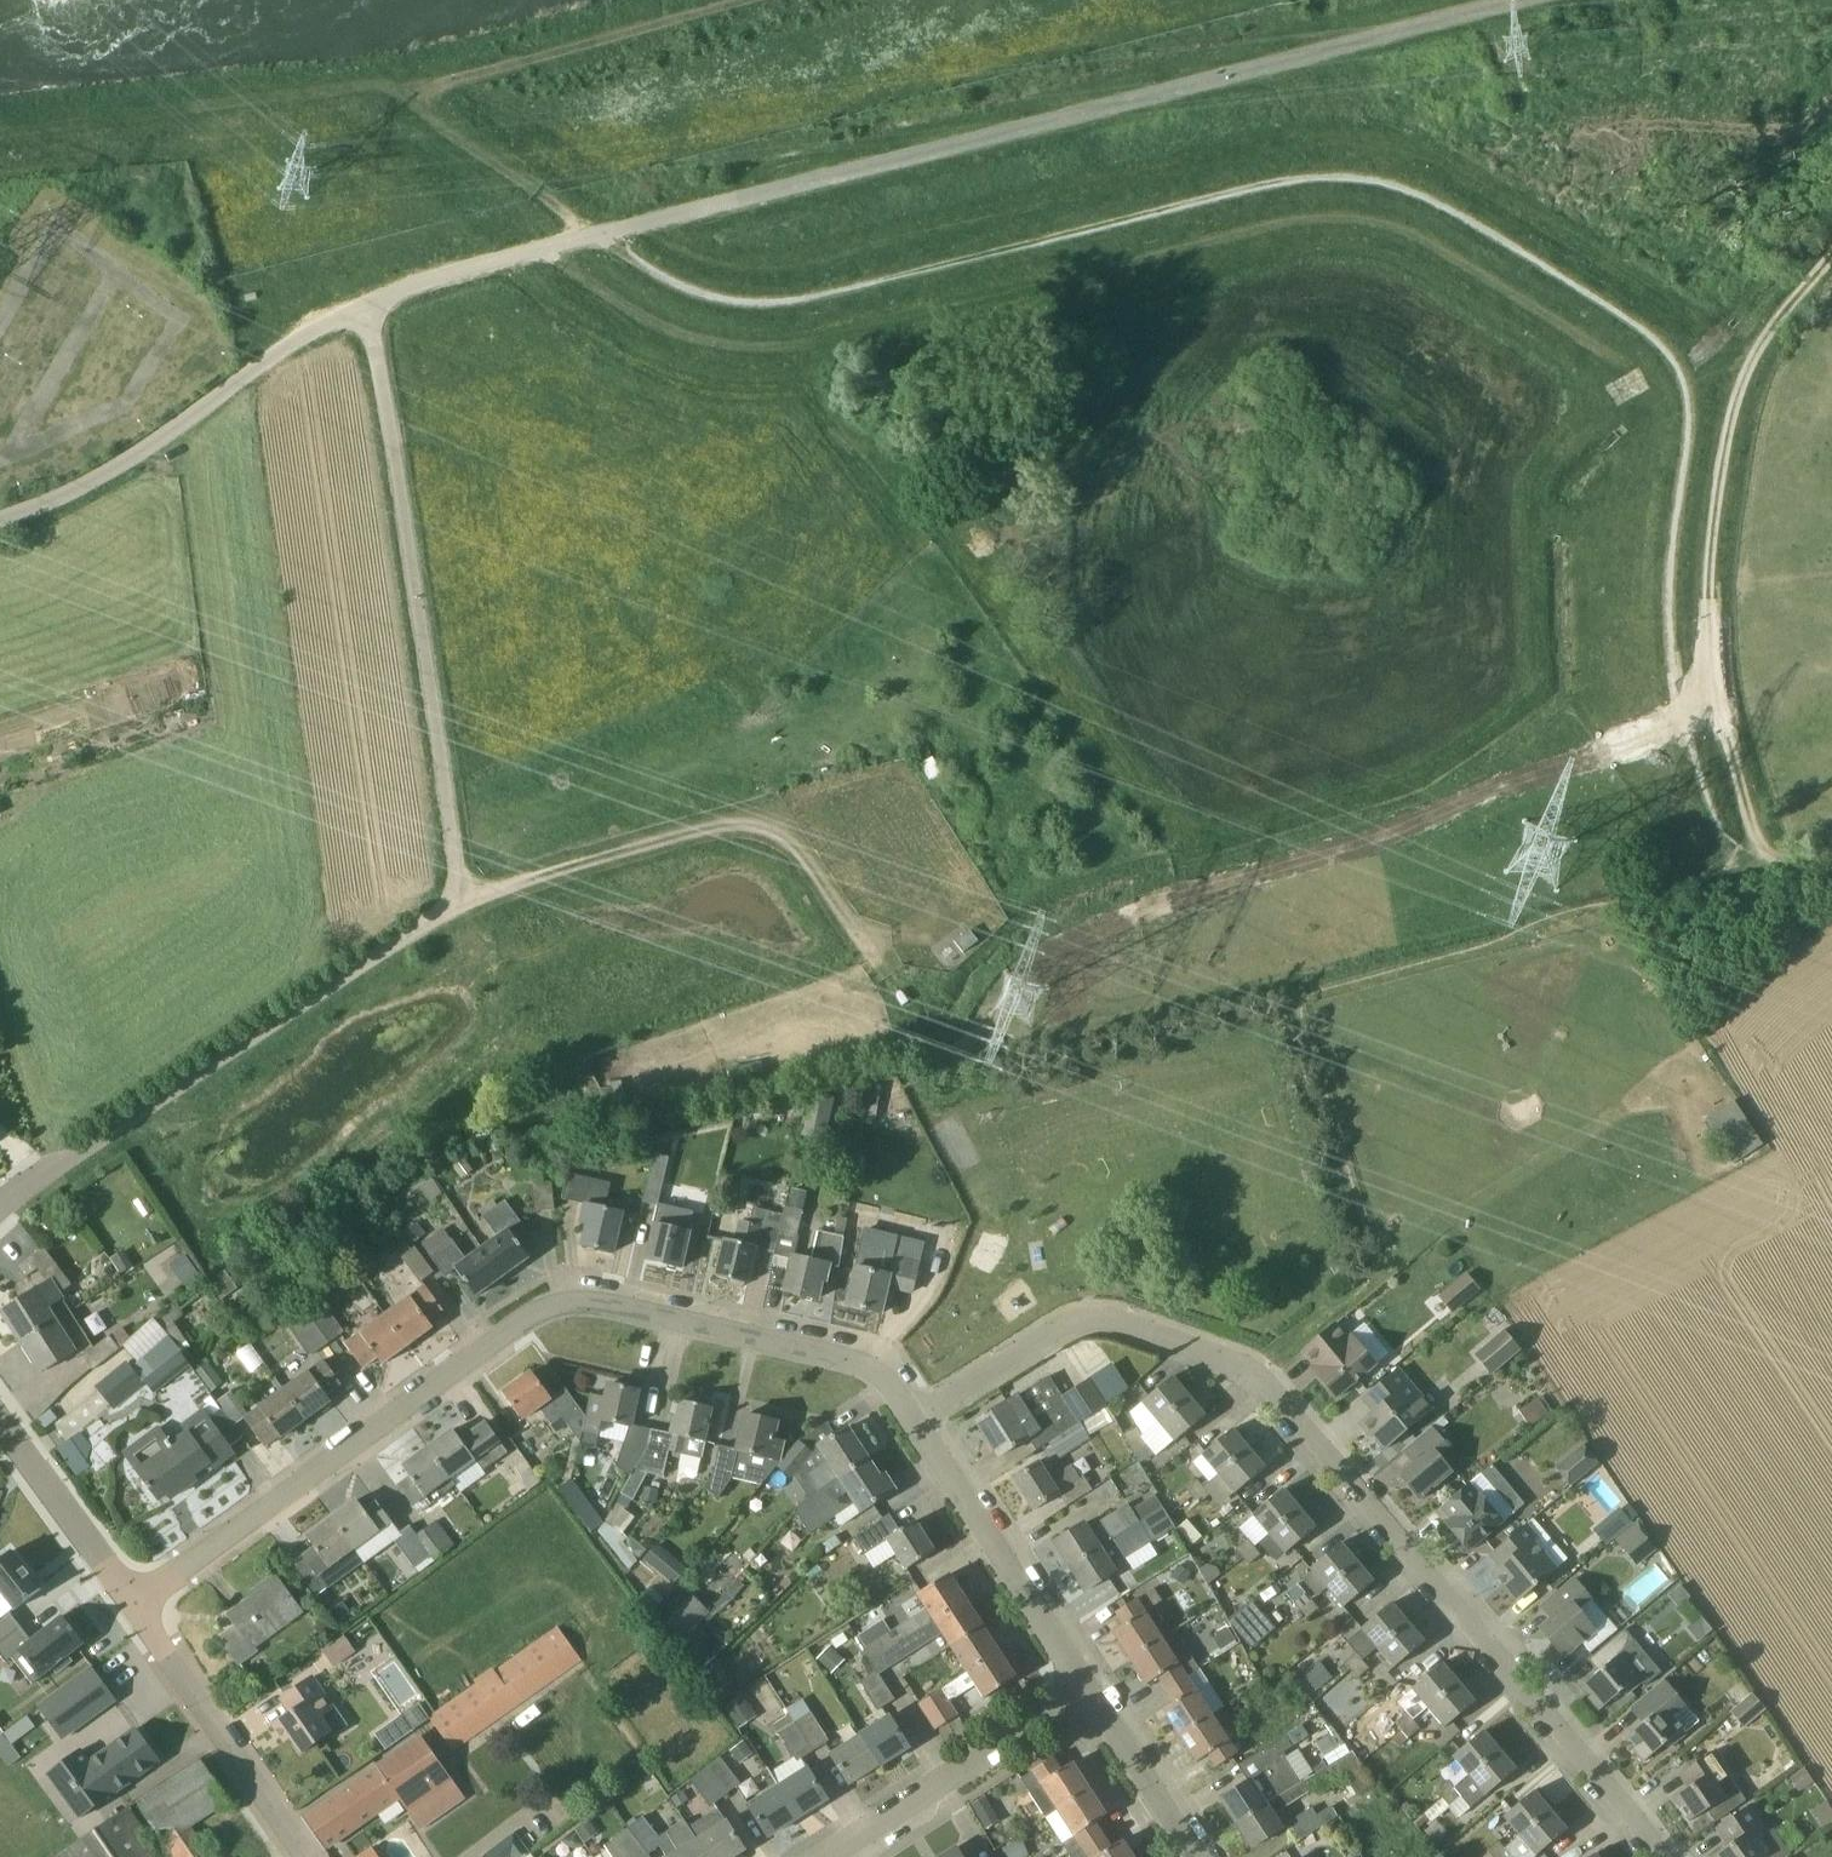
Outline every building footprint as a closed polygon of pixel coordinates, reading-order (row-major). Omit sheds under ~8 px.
[(964,953),(979,942),(970,930),(955,942),(964,953)] [(612,1083),(617,1102),(627,1099),(622,1081),(612,1083)] [(876,1119),(882,1087),(868,1085),(863,1117),(876,1119)] [(812,1092),(802,1136),(824,1142),(834,1099),(828,1098),(827,1089),(812,1092)] [(1741,1103),(1715,1120),(1728,1140),(1742,1131),(1752,1146),(1764,1138),(1741,1103)] [(655,1152),(643,1202),(658,1206),(670,1156),(655,1152)] [(532,1171),(533,1185),(545,1183),(543,1170),(532,1171)] [(614,1253),(623,1213),(605,1208),(611,1183),(569,1174),(563,1199),(586,1205),(581,1223),(587,1224),(583,1245),(614,1253)] [(532,1185),(535,1211),(555,1209),(552,1183),(545,1183),(533,1185),(532,1185)] [(788,1207),(803,1210),(807,1192),(792,1189),(788,1207)] [(482,1216),(497,1205),(494,1200),(479,1211),(482,1216)] [(530,1258),(510,1231),(522,1222),(506,1200),(497,1205),(482,1216),(498,1236),(483,1247),(504,1277),(530,1258)] [(784,1215),(783,1214),(778,1233),(798,1237),(803,1210),(788,1207),(786,1207),(784,1215)] [(682,1268),(694,1216),(659,1208),(647,1260),(682,1268)] [(778,1233),(783,1214),(754,1208),(751,1223),(745,1222),(741,1243),(725,1239),(717,1276),(749,1283),(759,1240),(776,1244),(778,1233)] [(834,1235),(844,1237),(849,1218),(838,1216),(834,1235)] [(39,1227),(39,1228),(50,1241),(51,1241),(61,1232),(53,1223),(50,1220),(49,1218),(39,1227)] [(414,1244),(426,1235),(418,1223),(405,1233),(414,1244)] [(504,1277),(483,1247),(467,1259),(447,1231),(443,1234),(440,1231),(422,1244),(445,1276),(456,1269),(476,1297),(504,1277)] [(826,1282),(830,1266),(839,1268),(846,1239),(844,1239),(835,1237),(820,1233),(814,1259),(794,1255),(785,1292),(818,1299),(822,1282),(826,1282)] [(924,1243),(900,1238),(899,1237),(890,1273),(857,1266),(848,1306),(882,1314),(888,1287),(912,1293),(924,1243)] [(421,1282),(434,1272),(415,1247),(413,1249),(407,1241),(398,1247),(404,1255),(402,1257),(421,1282)] [(72,1285),(48,1253),(44,1247),(18,1267),(26,1278),(39,1269),(49,1282),(36,1291),(36,1290),(3,1311),(24,1343),(70,1310),(64,1300),(66,1298),(62,1293),(72,1285)] [(124,1250),(111,1259),(121,1274),(134,1265),(124,1250)] [(186,1253),(170,1265),(185,1286),(200,1274),(186,1253)] [(210,1282),(222,1300),(239,1288),(226,1271),(210,1282)] [(1467,1272),(1439,1296),(1452,1314),(1481,1290),(1467,1272)] [(443,1310),(429,1290),(425,1285),(386,1314),(409,1345),(433,1327),(428,1321),(443,1310)] [(202,1294),(207,1302),(214,1297),(208,1288),(203,1292),(201,1293),(202,1294)] [(306,1312),(329,1343),(345,1333),(323,1301),(319,1303),(306,1312)] [(42,1373),(75,1352),(90,1341),(70,1310),(24,1343),(42,1373)] [(312,1355),(329,1343),(306,1312),(300,1316),(291,1322),(312,1355)] [(383,1364),(409,1345),(386,1314),(361,1333),(360,1332),(345,1343),(363,1368),(378,1358),(383,1364)] [(144,1382),(181,1354),(156,1320),(131,1339),(126,1345),(138,1362),(132,1367),(128,1362),(98,1385),(116,1408),(146,1385),(144,1382)] [(183,1335),(174,1324),(165,1331),(169,1335),(181,1352),(191,1346),(190,1344),(195,1341),(188,1331),(184,1334),(183,1335)] [(1337,1398),(1376,1365),(1350,1333),(1347,1335),(1337,1324),(1303,1352),(1321,1373),(1318,1376),(1337,1398)] [(1493,1374),(1522,1351),(1504,1330),(1476,1354),(1493,1374)] [(120,1349),(110,1336),(94,1348),(83,1356),(93,1370),(120,1349)] [(341,1383),(326,1364),(322,1360),(283,1389),(307,1420),(332,1402),(327,1395),(328,1394),(329,1395),(340,1386),(339,1385),(341,1383)] [(196,1374),(210,1393),(225,1383),(211,1363),(196,1374)] [(1397,1442),(1434,1408),(1398,1367),(1360,1400),(1372,1413),(1359,1425),(1369,1436),(1371,1434),(1385,1449),(1395,1439),(1397,1442)] [(562,1417),(577,1435),(581,1440),(585,1415),(584,1414),(566,1388),(551,1399),(532,1372),(504,1392),(525,1420),(541,1408),(552,1425),(562,1417)] [(1159,1422),(1190,1396),(1173,1377),(1143,1403),(1159,1422)] [(1037,1451),(1049,1444),(1080,1423),(1105,1407),(1088,1381),(1064,1397),(1052,1404),(1056,1411),(1036,1423),(1019,1396),(1007,1403),(989,1414),(988,1412),(983,1415),(985,1417),(977,1422),(1000,1457),(1029,1439),(1037,1451)] [(630,1428),(634,1415),(639,1391),(609,1384),(606,1399),(592,1396),(593,1395),(592,1395),(585,1415),(581,1440),(580,1446),(594,1450),(602,1422),(628,1427),(630,1428)] [(281,1439),(307,1420),(283,1389),(244,1418),(265,1447),(280,1437),(281,1439)] [(216,1403),(217,1403),(211,1395),(204,1400),(208,1405),(188,1419),(193,1425),(171,1441),(159,1425),(146,1435),(151,1443),(132,1458),(140,1469),(138,1471),(149,1485),(147,1486),(150,1489),(151,1488),(159,1499),(168,1493),(172,1498),(197,1480),(193,1475),(209,1463),(212,1469),(233,1453),(229,1448),(242,1438),(216,1403)] [(1175,1442),(1206,1416),(1190,1396),(1159,1422),(1175,1442)] [(1542,1396),(1523,1408),(1534,1424),(1552,1412),(1542,1396)] [(702,1458),(708,1432),(713,1408),(681,1401),(678,1418),(674,1417),(670,1434),(652,1430),(651,1433),(648,1447),(631,1475),(621,1493),(633,1500),(648,1473),(663,1476),(669,1450),(673,1451),(672,1455),(683,1458),(684,1454),(702,1458)] [(775,1438),(778,1422),(745,1415),(737,1450),(719,1446),(713,1478),(703,1488),(719,1498),(732,1478),(731,1477),(732,1472),(765,1479),(776,1467),(781,1460),(785,1441),(775,1438)] [(429,1448),(451,1479),(475,1461),(484,1471),(509,1453),(501,1442),(486,1422),(461,1440),(454,1430),(429,1448)] [(1080,1423),(1049,1444),(1059,1460),(1090,1439),(1080,1423)] [(631,1475),(648,1447),(651,1433),(630,1428),(628,1427),(616,1466),(631,1475)] [(818,1491),(869,1459),(848,1427),(817,1447),(811,1452),(797,1440),(781,1460),(776,1467),(789,1479),(801,1465),(818,1491)] [(1419,1501),(1454,1471),(1441,1456),(1450,1448),(1432,1427),(1402,1452),(1413,1464),(1399,1477),(1419,1501)] [(1129,1443),(1142,1436),(1137,1428),(1124,1435),(1129,1443)] [(1218,1475),(1249,1449),(1233,1429),(1202,1456),(1218,1475)] [(82,1433),(58,1450),(76,1475),(91,1466),(87,1460),(91,1447),(89,1443),(92,1441),(89,1436),(85,1438),(82,1433)] [(1134,1452),(1147,1445),(1142,1436),(1129,1443),(1134,1452)] [(1140,1463),(1154,1454),(1147,1445),(1134,1452),(1140,1463)] [(1571,1487),(1598,1464),(1583,1446),(1555,1468),(1571,1487)] [(419,1514),(456,1486),(451,1479),(429,1448),(403,1466),(411,1477),(399,1486),(419,1514)] [(1234,1495),(1247,1484),(1266,1468),(1249,1449),(1218,1475),(1234,1495)] [(511,1465),(528,1491),(541,1482),(524,1457),(511,1465)] [(860,1513),(896,1491),(885,1474),(880,1477),(869,1459),(818,1491),(809,1497),(808,1498),(795,1513),(810,1536),(856,1506),(860,1513)] [(1034,1511),(1059,1495),(1067,1506),(1092,1490),(1083,1476),(1080,1478),(1071,1465),(1051,1479),(1041,1462),(1014,1479),(1034,1511)] [(1469,1552),(1525,1505),(1492,1465),(1441,1508),(1457,1526),(1451,1531),(1469,1552)] [(1192,1497),(1203,1488),(1197,1480),(1186,1489),(1192,1497)] [(656,1504),(659,1490),(645,1487),(642,1501),(656,1504)] [(1198,1505),(1210,1495),(1203,1488),(1192,1497),(1198,1505)] [(1269,1535),(1300,1509),(1284,1489),(1252,1516),(1269,1535)] [(605,1522),(599,1532),(612,1549),(617,1555),(628,1569),(635,1564),(638,1562),(637,1561),(647,1551),(630,1535),(628,1537),(627,1537),(623,1533),(636,1518),(628,1511),(633,1500),(621,1493),(605,1522)] [(1101,1549),(1162,1507),(1155,1496),(1132,1511),(1128,1505),(1091,1529),(1086,1522),(1055,1543),(1071,1568),(1101,1549)] [(332,1518),(355,1550),(393,1522),(378,1502),(365,1511),(357,1500),(332,1518)] [(593,1501),(586,1519),(601,1525),(608,1508),(593,1501)] [(1087,1592),(1118,1571),(1115,1567),(1156,1540),(1158,1542),(1168,1535),(1167,1533),(1176,1528),(1162,1507),(1101,1549),(1071,1568),(1087,1592)] [(1285,1554),(1298,1544),(1316,1528),(1300,1509),(1269,1535),(1285,1554)] [(1614,1524),(1621,1533),(1638,1518),(1631,1509),(1614,1524)] [(906,1570),(915,1565),(935,1552),(916,1521),(900,1531),(890,1514),(854,1537),(855,1540),(847,1545),(857,1560),(886,1541),(906,1570)] [(321,1575),(332,1567),(355,1550),(332,1518),(307,1537),(315,1548),(303,1557),(293,1564),(317,1596),(327,1589),(318,1577),(321,1575)] [(1187,1519),(1177,1528),(1192,1545),(1202,1537),(1187,1519)] [(1517,1602),(1568,1559),(1544,1530),(1541,1532),(1532,1520),(1491,1554),(1501,1567),(1493,1573),(1517,1602)] [(1617,1535),(1604,1520),(1593,1530),(1606,1545),(1617,1535)] [(418,1535),(436,1560),(464,1540),(452,1524),(450,1525),(449,1523),(442,1527),(437,1521),(418,1535)] [(1655,1549),(1634,1523),(1622,1533),(1619,1535),(1624,1541),(1619,1545),(1636,1565),(1655,1549)] [(420,1572),(436,1560),(418,1535),(411,1525),(401,1533),(393,1539),(395,1541),(415,1568),(417,1567),(420,1572)] [(1243,1557),(1254,1547),(1247,1539),(1236,1549),(1243,1557)] [(1327,1589),(1358,1562),(1342,1543),(1310,1569),(1312,1571),(1303,1578),(1317,1596),(1327,1589)] [(1250,1565),(1261,1555),(1254,1547),(1243,1557),(1250,1565)] [(43,1587),(14,1548),(0,1558),(0,1585),(16,1606),(43,1587)] [(687,1568),(671,1555),(657,1571),(673,1585),(687,1568)] [(1343,1609),(1374,1582),(1358,1562),(1327,1589),(1343,1609)] [(1171,1578),(1185,1585),(1192,1573),(1178,1566),(1171,1578)] [(917,1595),(927,1611),(897,1629),(890,1634),(897,1646),(967,1601),(950,1574),(917,1595)] [(303,1614),(290,1596),(276,1577),(251,1594),(254,1598),(230,1616),(238,1626),(221,1639),(240,1664),(259,1650),(257,1647),(303,1614)] [(737,1579),(708,1610),(703,1617),(704,1618),(709,1623),(717,1614),(719,1616),(745,1586),(737,1579)] [(1564,1658),(1610,1620),(1576,1579),(1541,1607),(1552,1620),(1540,1629),(1564,1658)] [(296,1589),(305,1601),(314,1595),(305,1583),(296,1589)] [(1678,1607),(1690,1597),(1680,1586),(1669,1595),(1678,1607)] [(1130,1659),(1163,1638),(1146,1611),(1162,1601),(1154,1589),(1116,1613),(1124,1626),(1113,1633),(1130,1659)] [(1301,1611),(1312,1601),(1305,1593),(1294,1603),(1301,1611)] [(703,1617),(708,1610),(692,1595),(667,1620),(677,1630),(668,1639),(676,1647),(703,1617)] [(853,1611),(858,1613),(863,1612),(865,1607),(864,1601),(859,1599),(853,1601),(851,1606),(853,1611)] [(951,1647),(983,1626),(967,1601),(897,1646),(890,1634),(864,1649),(878,1669),(876,1671),(878,1674),(942,1633),(951,1647)] [(1307,1619),(1319,1609),(1312,1601),(1301,1611),(1307,1619)] [(330,1612),(338,1623),(352,1614),(343,1602),(330,1612)] [(1377,1649),(1409,1623),(1392,1603),(1361,1630),(1377,1649)] [(1257,1605),(1232,1626),(1252,1648),(1275,1628),(1276,1628),(1257,1605)] [(21,1622),(10,1607),(0,1615),(0,1638),(21,1622)] [(1297,1621),(1303,1617),(1299,1612),(1293,1617),(1297,1621)] [(85,1643),(63,1614),(32,1638),(21,1623),(0,1639),(0,1652),(5,1659),(19,1648),(40,1677),(85,1643)] [(1393,1669),(1406,1658),(1425,1642),(1409,1623),(1377,1649),(1393,1669)] [(455,1751),(583,1661),(569,1641),(562,1632),(557,1626),(430,1716),(455,1751)] [(967,1673),(1000,1652),(983,1626),(951,1647),(967,1673)] [(866,1648),(879,1640),(870,1627),(858,1635),(866,1648)] [(1220,1651),(1236,1641),(1228,1628),(1212,1638),(1220,1651)] [(1600,1710),(1622,1692),(1626,1697),(1642,1684),(1645,1687),(1661,1673),(1625,1631),(1595,1656),(1604,1668),(1584,1684),(1593,1694),(1590,1697),(1600,1710)] [(334,1667),(356,1653),(345,1636),(343,1637),(341,1634),(323,1647),(325,1650),(324,1651),(334,1667)] [(1167,1690),(1188,1676),(1183,1668),(1163,1638),(1130,1659),(1147,1685),(1159,1677),(1167,1690)] [(826,1667),(839,1654),(830,1646),(817,1659),(826,1667)] [(931,1697),(947,1723),(958,1716),(949,1702),(976,1685),(985,1698),(1017,1678),(1000,1652),(967,1673),(968,1673),(931,1697)] [(1345,1664),(1351,1671),(1363,1661),(1357,1653),(1345,1664)] [(1302,1674),(1315,1691),(1332,1677),(1319,1660),(1302,1674)] [(1351,1671),(1358,1679),(1370,1669),(1363,1661),(1351,1671)] [(1428,1709),(1459,1683),(1443,1663),(1411,1689),(1428,1709)] [(1180,1736),(1213,1715),(1190,1680),(1201,1673),(1198,1669),(1188,1676),(1167,1690),(1175,1702),(1163,1710),(1180,1736)] [(895,1700),(878,1674),(876,1671),(861,1680),(880,1709),(895,1700)] [(116,1704),(93,1672),(41,1710),(63,1742),(116,1704)] [(302,1753),(330,1733),(333,1737),(349,1725),(315,1676),(281,1699),(291,1713),(273,1726),(285,1742),(291,1738),(302,1753)] [(1444,1729),(1475,1702),(1459,1683),(1428,1709),(1444,1729)] [(1644,1762),(1666,1744),(1670,1749),(1687,1735),(1682,1730),(1684,1729),(1673,1717),(1686,1706),(1667,1683),(1638,1708),(1648,1720),(1628,1737),(1637,1747),(1633,1749),(1644,1762)] [(1745,1729),(1767,1710),(1753,1693),(1730,1712),(1745,1729)] [(735,1723),(754,1711),(743,1695),(725,1707),(735,1723)] [(936,1730),(947,1723),(931,1697),(920,1704),(936,1730)] [(795,1722),(811,1712),(803,1699),(787,1709),(790,1713),(795,1722)] [(404,1713),(415,1729),(430,1719),(419,1703),(404,1713)] [(795,1722),(813,1751),(829,1741),(811,1712),(795,1722)] [(779,1733),(795,1722),(790,1713),(773,1724),(779,1733)] [(1402,1731),(1414,1721),(1407,1713),(1395,1723),(1402,1731)] [(909,1747),(896,1726),(889,1715),(860,1734),(880,1765),(909,1747)] [(1217,1767),(1237,1754),(1213,1715),(1180,1736),(1197,1762),(1209,1755),(1217,1767)] [(1399,1746),(1420,1729),(1414,1721),(1402,1731),(1393,1739),(1399,1746)] [(813,1751),(795,1722),(779,1733),(797,1762),(813,1751)] [(1293,1746),(1309,1736),(1302,1725),(1286,1735),(1293,1746)] [(1469,1777),(1500,1750),(1484,1731),(1453,1757),(1469,1777)] [(12,1744),(5,1734),(3,1732),(0,1735),(0,1753),(9,1766),(21,1757),(12,1744)] [(159,1765),(136,1733),(88,1769),(79,1756),(61,1768),(92,1813),(159,1765)] [(1331,1733),(1316,1743),(1326,1760),(1342,1749),(1331,1733)] [(851,1784),(880,1765),(860,1734),(831,1752),(851,1784)] [(1237,1824),(1288,1790),(1301,1781),(1283,1754),(1292,1747),(1288,1741),(1285,1736),(1239,1766),(1249,1781),(1221,1799),(1237,1824)] [(324,1850),(344,1836),(400,1798),(418,1825),(462,1794),(422,1737),(303,1820),(324,1850)] [(729,1751),(740,1764),(754,1753),(743,1740),(729,1751)] [(1471,1808),(1498,1785),(1517,1770),(1500,1750),(1469,1777),(1455,1789),(1461,1797),(1471,1808)] [(1321,1769),(1301,1781),(1288,1790),(1296,1802),(1321,1786),(1324,1791),(1345,1777),(1357,1795),(1373,1785),(1353,1752),(1329,1766),(1325,1762),(1318,1764),(1321,1769)] [(1746,1801),(1729,1777),(1713,1752),(1684,1772),(1693,1785),(1674,1798),(1690,1822),(1707,1810),(1715,1822),(1746,1801)] [(705,1767),(726,1795),(726,1796),(741,1784),(719,1756),(705,1767)] [(1057,1810),(1090,1789),(1073,1763),(1061,1770),(1053,1758),(1021,1778),(1047,1817),(1058,1810),(1057,1810)] [(229,1802),(203,1760),(138,1801),(165,1843),(158,1848),(128,1806),(56,1856),(222,1856),(215,1848),(210,1851),(192,1826),(229,1802)] [(827,1799),(814,1778),(804,1762),(774,1781),(777,1787),(778,1787),(798,1817),(827,1799)] [(726,1796),(726,1795),(705,1767),(689,1780),(711,1808),(726,1796)] [(1814,1783),(1805,1769),(1790,1779),(1799,1792),(1814,1783)] [(1437,1790),(1443,1798),(1455,1789),(1448,1781),(1437,1790)] [(769,1836),(798,1817),(778,1787),(777,1787),(749,1805),(769,1836)] [(1104,1835),(1095,1823),(1107,1815),(1090,1789),(1057,1810),(1058,1810),(1074,1837),(1062,1844),(1070,1856),(1083,1849),(1104,1835)] [(1443,1798),(1449,1806),(1461,1797),(1455,1789),(1443,1798)] [(1276,1814),(1296,1802),(1288,1790),(1237,1824),(1252,1848),(1284,1828),(1276,1814)] [(683,1791),(671,1798),(677,1809),(689,1801),(683,1791)] [(1519,1837),(1551,1810),(1535,1791),(1503,1818),(1519,1837)] [(971,1805),(978,1817),(993,1808),(986,1796),(971,1805)] [(1451,1808),(1449,1806),(1443,1798),(1425,1813),(1429,1819),(1433,1823),(1451,1808)] [(1769,1832),(1751,1805),(1741,1812),(1754,1829),(1714,1856),(1763,1856),(1764,1856),(1765,1856),(1788,1856),(1790,1856),(1772,1829),(1769,1832)] [(1297,1843),(1338,1817),(1332,1806),(1317,1816),(1312,1808),(1286,1824),(1297,1843)] [(1512,1856),(1535,1856),(1549,1845),(1567,1830),(1551,1810),(1519,1837),(1504,1849),(1494,1856),(1512,1856)] [(685,1822),(660,1837),(644,1816),(628,1829),(649,1855),(661,1848),(667,1856),(707,1856),(693,1835),(685,1822)] [(723,1816),(693,1835),(707,1856),(736,1856),(745,1851),(732,1830),(723,1816)] [(585,1842),(598,1834),(589,1821),(576,1830),(585,1842)] [(649,1855),(628,1829),(605,1846),(612,1856),(646,1856),(649,1855)] [(564,1839),(568,1848),(576,1850),(584,1845),(576,1832),(564,1839)] [(1111,1847),(1104,1835),(1083,1849),(1070,1856),(1134,1856),(1123,1840),(1111,1847)] [(1018,1842),(1003,1848),(1006,1856),(1024,1856),(1018,1842)] [(1493,1856),(1494,1856),(1504,1849),(1498,1842),(1488,1850),(1492,1856),(1493,1856)] [(956,1848),(942,1856),(962,1856),(956,1848)]
